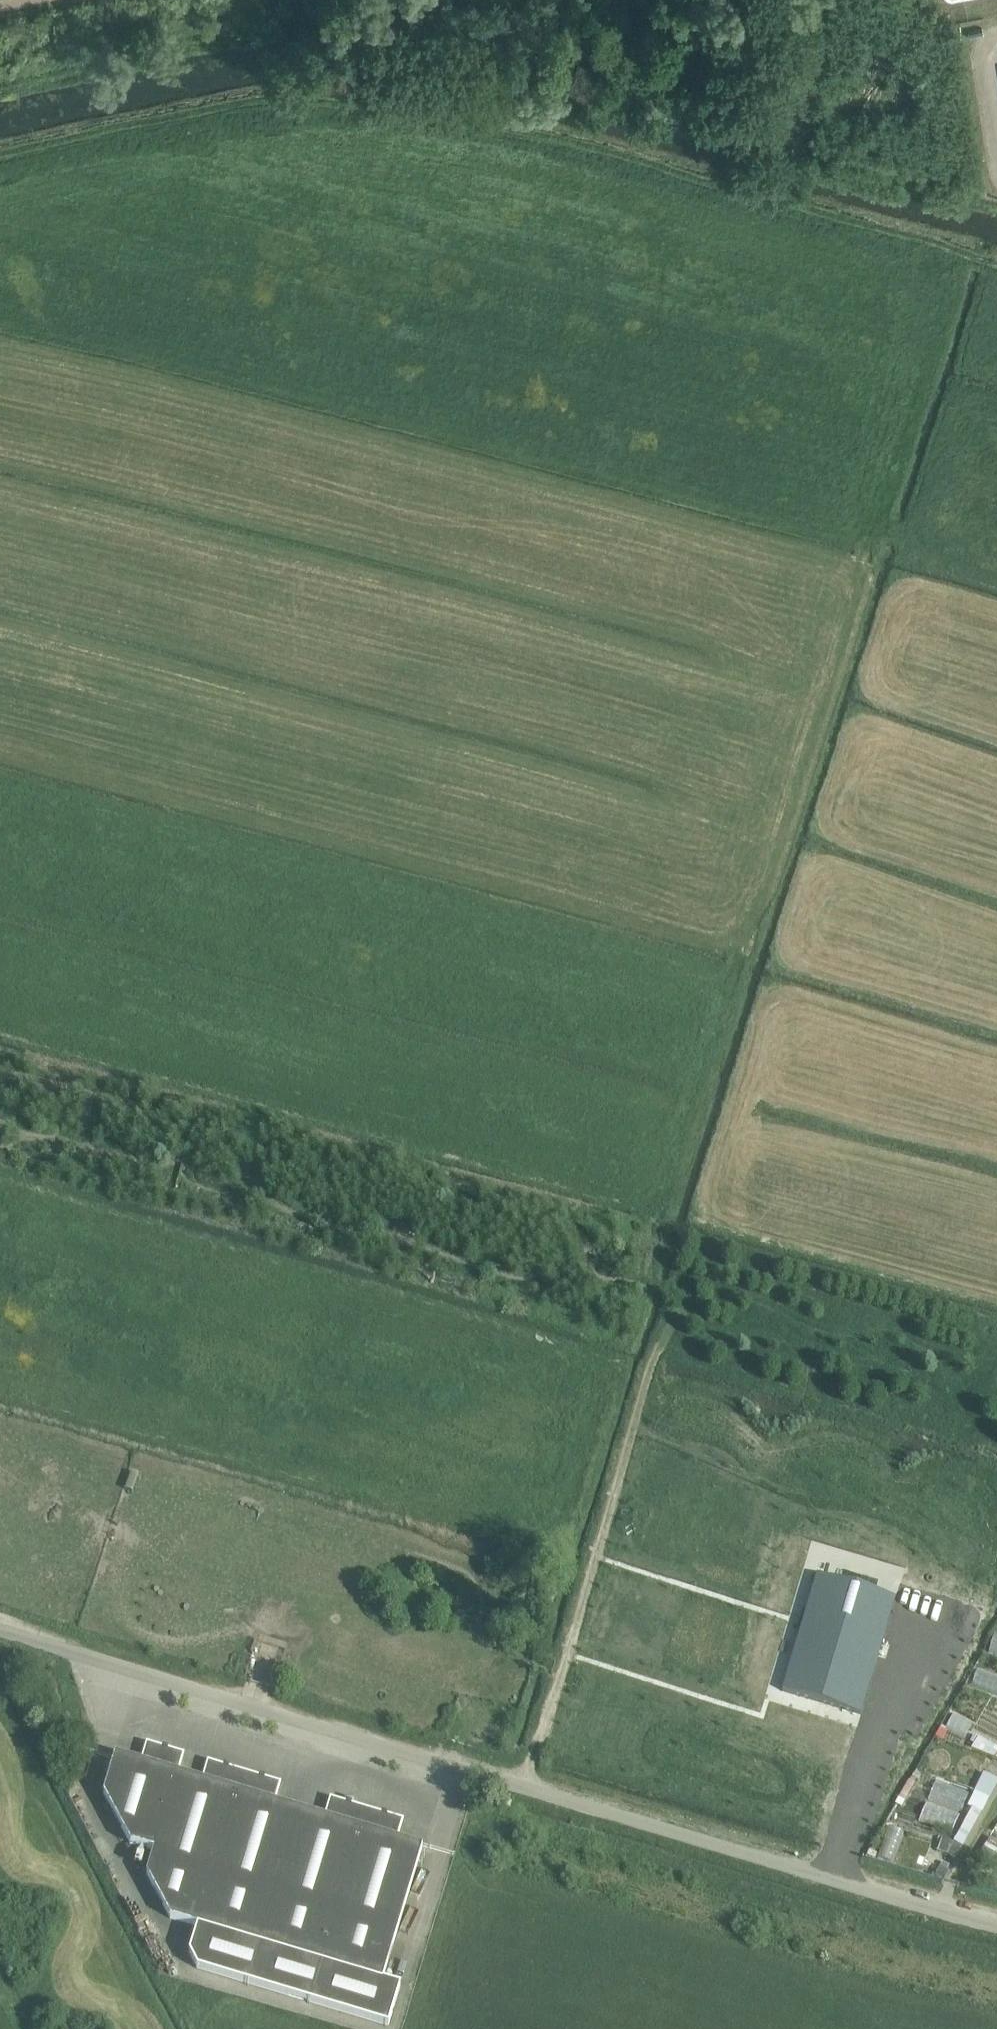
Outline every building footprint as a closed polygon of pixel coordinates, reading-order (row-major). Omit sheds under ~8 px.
[(889,1595),(813,1573),(779,1692),(855,1714),(889,1595)] [(972,1748),(995,1757),(996,1753),(996,1747),(979,1737),(972,1748)] [(130,1842),(154,1849),(177,1772),(178,1773),(184,1754),(147,1742),(141,1762),(115,1754),(103,1793),(130,1842)] [(171,1917),(198,1925),(244,1772),(208,1761),(202,1780),(178,1773),(177,1772),(154,1849),(154,1850),(147,1874),(171,1917)] [(198,1925),(190,1953),(197,1968),(248,1983),(252,1968),(259,1944),(300,1809),(275,1802),(281,1783),(244,1772),(198,1925)] [(300,1809),(259,1944),(252,1968),(387,2010),(391,1985),(382,1982),(423,1847),(398,1839),(403,1820),(331,1798),(325,1817),(300,1809)] [(936,1875),(944,1879),(948,1870),(940,1866),(936,1875)]
